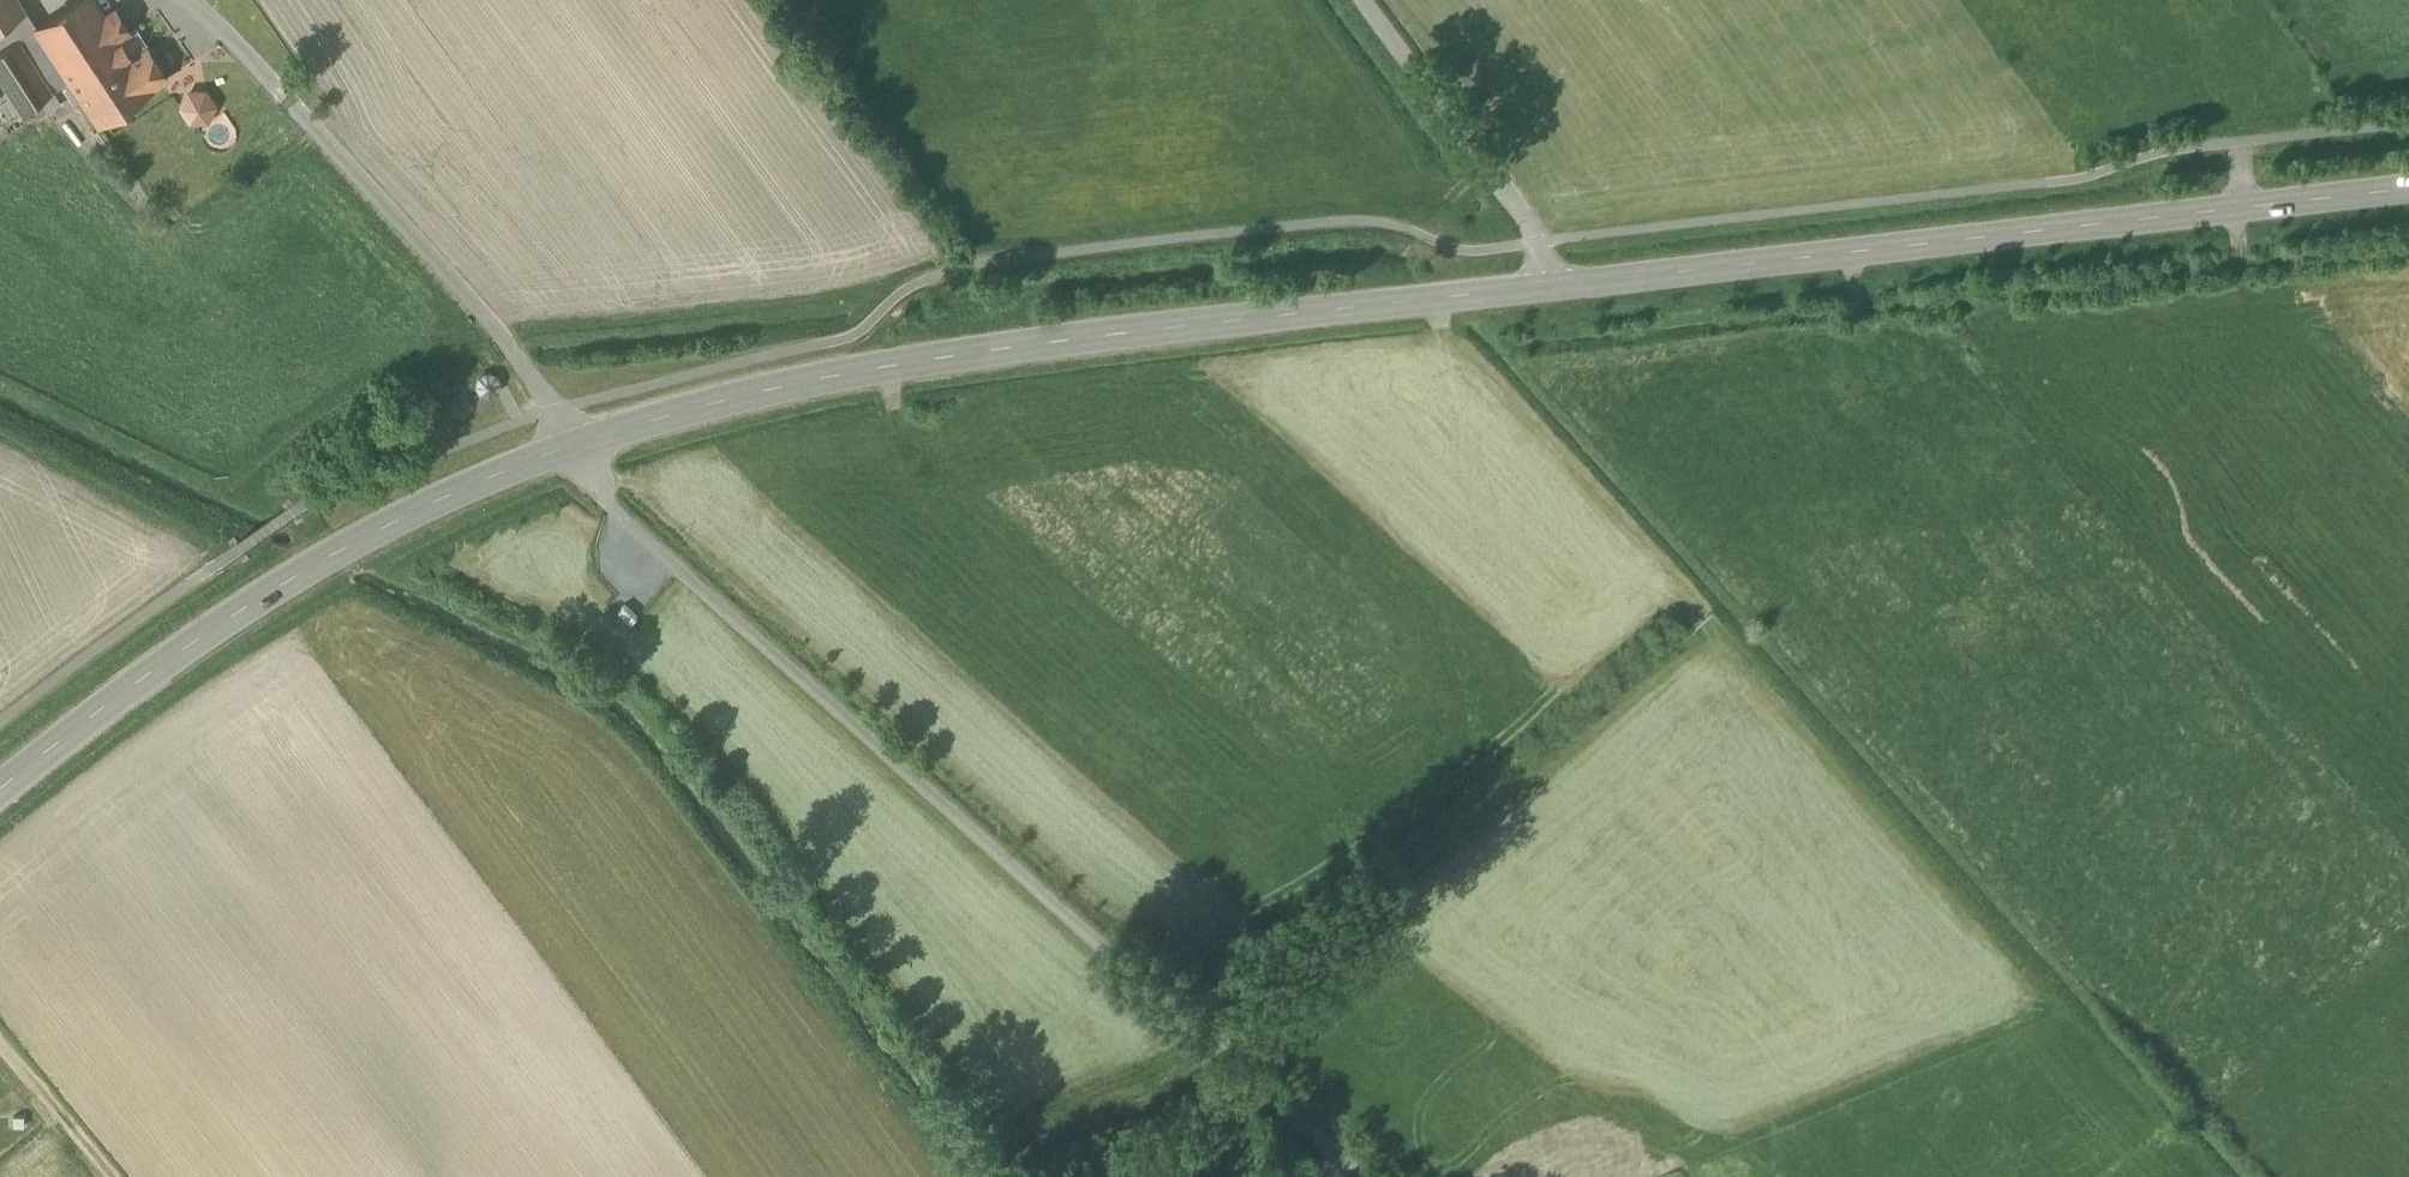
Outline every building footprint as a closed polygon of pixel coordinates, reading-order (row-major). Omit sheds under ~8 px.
[(22,0),(0,0),(0,44),(35,21),(22,0)] [(116,25),(104,4),(45,40),(103,137),(185,88),(158,43),(152,46),(133,15),(116,25)]
